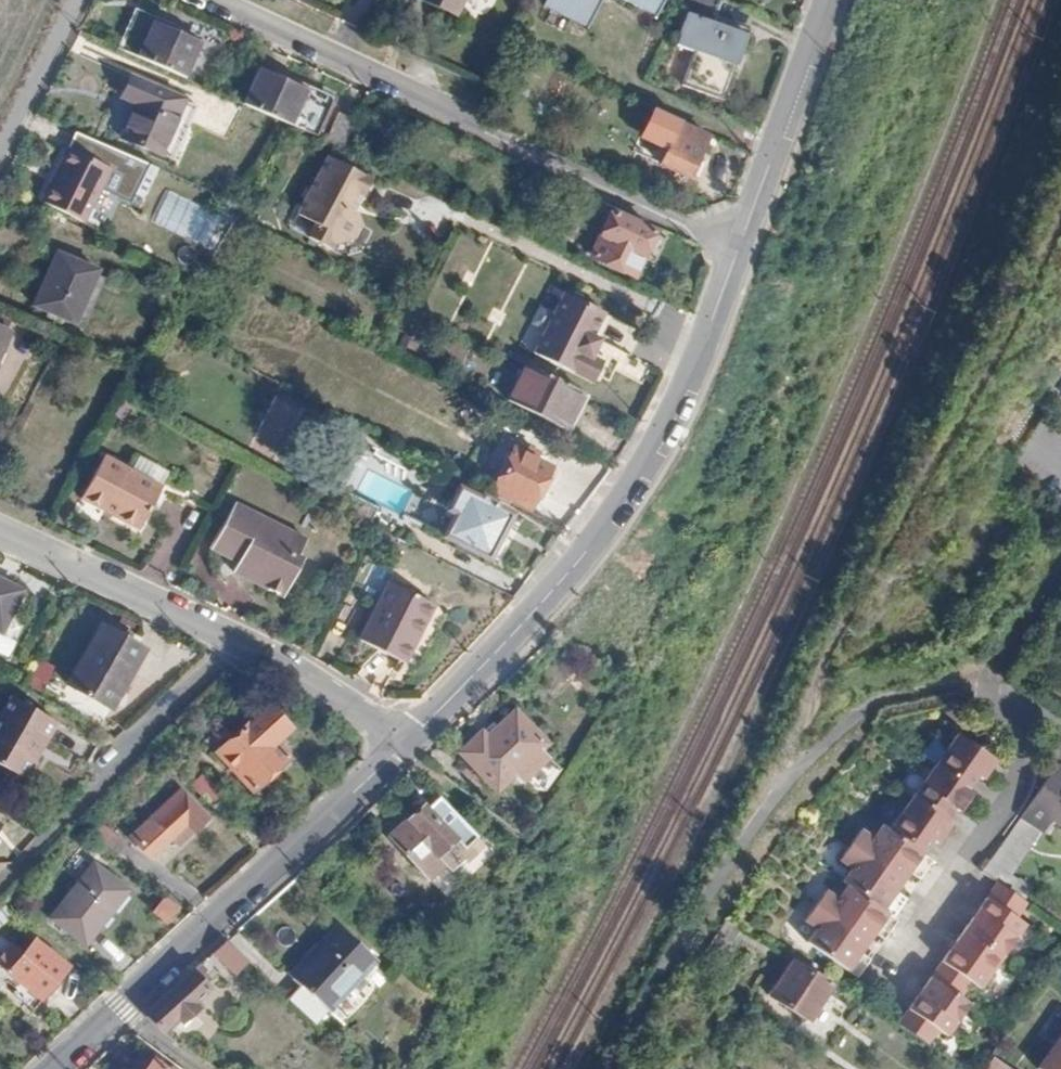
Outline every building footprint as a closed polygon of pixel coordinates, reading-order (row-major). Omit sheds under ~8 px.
[(415,1),(455,18),(464,0),(416,0),(415,1)] [(548,1),(591,22),(602,0),(549,0),(548,1)] [(654,15),(661,0),(622,0),(654,15)] [(689,12),(676,44),(696,53),(682,85),(723,102),(751,37),(689,12)] [(134,15),(118,49),(185,80),(200,46),(134,15)] [(258,72),(243,106),(290,127),(315,139),(331,105),(258,72)] [(132,81),(124,101),(139,108),(124,143),(174,166),(199,111),(132,81)] [(655,110),(637,150),(664,163),(672,146),(668,144),(679,122),(655,110)] [(672,146),(664,163),(664,165),(692,177),(711,137),(679,122),(668,144),(672,146)] [(61,169),(42,205),(83,226),(110,173),(66,151),(58,168),(61,169)] [(347,210),(355,194),(362,198),(371,182),(328,160),(302,209),(312,214),(315,225),(315,226),(308,239),(331,251),(338,238),(348,242),(353,241),(359,227),(354,213),(347,210)] [(347,210),(354,213),(362,198),(355,194),(347,210)] [(298,217),(315,226),(315,225),(312,214),(302,209),(298,217)] [(615,215),(596,259),(635,277),(655,234),(615,215)] [(57,256),(33,308),(74,327),(98,274),(57,256)] [(566,293),(535,354),(595,383),(604,363),(593,357),(597,349),(590,346),(594,337),(606,313),(566,293)] [(590,346),(597,349),(601,340),(594,337),(590,346)] [(509,403),(532,414),(565,431),(581,399),(584,393),(528,365),(509,403)] [(394,480),(401,466),(361,448),(345,486),(402,511),(412,488),(394,480)] [(495,492),(530,510),(552,468),(516,450),(495,492)] [(103,461),(80,505),(101,517),(103,514),(114,520),(112,523),(138,536),(162,494),(103,461)] [(453,516),(443,537),(489,560),(492,558),(496,558),(504,541),(500,539),(512,515),(458,487),(445,512),(453,516)] [(346,493),(337,510),(368,525),(369,526),(377,509),(346,493)] [(215,548),(241,561),(237,572),(285,597),(304,560),(298,557),(306,540),(223,499),(211,523),(223,529),(215,548)] [(101,517),(112,523),(114,520),(103,514),(101,517)] [(14,587),(0,580),(0,614),(14,587)] [(390,582),(361,641),(403,663),(433,603),(390,582)] [(103,626),(69,685),(111,709),(145,651),(103,626)] [(41,688),(49,666),(36,661),(28,684),(41,688)] [(1013,678),(1025,685),(1032,675),(1020,667),(1013,678)] [(0,716),(0,757),(30,776),(28,780),(32,782),(44,764),(36,759),(48,740),(52,742),(63,724),(16,698),(7,713),(3,711),(0,716)] [(255,722),(275,744),(287,732),(267,711),(255,722)] [(482,735),(461,755),(497,792),(546,746),(516,715),(489,741),(482,735)] [(209,742),(253,791),(289,759),(275,744),(255,722),(236,739),(235,740),(224,728),(209,742)] [(225,727),(224,728),(235,740),(236,739),(225,727)] [(959,736),(937,768),(968,789),(977,777),(989,759),(976,749),(959,736)] [(28,780),(30,776),(0,757),(0,763),(28,780)] [(989,759),(977,777),(982,780),(994,762),(989,759)] [(1047,813),(1060,823),(1060,767),(1059,765),(1032,802),(1047,813)] [(937,768),(914,799),(946,821),(955,809),(968,789),(937,768)] [(207,776),(195,787),(214,807),(225,797),(207,776)] [(968,789),(955,809),(960,812),(973,793),(968,789)] [(164,809),(133,838),(153,858),(189,826),(195,832),(206,820),(185,798),(169,813),(164,809)] [(423,808),(409,822),(413,827),(394,845),(421,872),(454,842),(446,832),(459,820),(440,799),(427,811),(423,808)] [(914,799),(891,833),(923,854),(932,842),(946,821),(914,799)] [(1009,835),(1022,846),(1047,813),(1032,802),(1009,835)] [(946,821),(932,842),(937,845),(951,825),(946,821)] [(871,839),(861,853),(893,875),(900,866),(911,873),(921,880),(934,861),(928,857),(923,854),(891,833),(882,846),(871,839)] [(1009,835),(984,871),(997,881),(1005,870),(1022,846),(1009,835)] [(849,870),(860,877),(852,889),(858,894),(894,919),(907,899),(897,892),(886,885),(893,875),(861,853),(849,870)] [(91,863),(46,917),(82,947),(127,893),(91,863)] [(900,866),(893,875),(904,883),(911,873),(900,866)] [(999,882),(1025,900),(1033,889),(1005,870),(997,881),(999,882)] [(897,892),(904,883),(893,875),(886,885),(897,892)] [(990,896),(1020,917),(1030,904),(1025,900),(999,882),(990,896)] [(827,913),(860,936),(867,925),(878,932),(888,939),(899,923),(894,919),(858,894),(849,907),(837,900),(827,913)] [(990,896),(966,930),(1005,957),(1030,923),(1020,917),(990,896)] [(149,911),(164,922),(175,909),(160,898),(149,911)] [(0,908),(0,925),(12,916),(3,906),(0,908)] [(828,937),(820,950),(861,978),(874,960),(863,953),(853,946),(860,936),(827,913),(816,929),(828,937)] [(860,936),(870,943),(878,932),(867,925),(860,936)] [(323,953),(309,968),(307,966),(293,981),(301,989),(288,1002),(313,1025),(325,1013),(326,1014),(375,963),(338,928),(319,948),(323,953)] [(966,930),(945,960),(975,981),(983,987),(1005,957),(966,930)] [(860,936),(853,946),(863,953),(870,943),(860,936)] [(0,962),(0,963),(10,972),(9,974),(41,1001),(69,967),(35,941),(24,955),(13,946),(0,962)] [(225,943),(147,1014),(166,1036),(196,1008),(192,1003),(206,990),(206,985),(223,969),(232,978),(247,964),(225,943)] [(933,977),(963,997),(975,981),(945,960),(933,977)] [(792,964),(771,998),(810,1021),(831,987),(792,964)] [(933,977),(911,1008),(941,1028),(949,1034),(970,1003),(963,997),(933,977)] [(899,1025),(930,1044),(941,1028),(911,1008),(899,1025)] [(1036,1068),(1060,1068),(1060,1035),(1036,1068)] [(994,1056),(985,1068),(1012,1068),(994,1056)]
